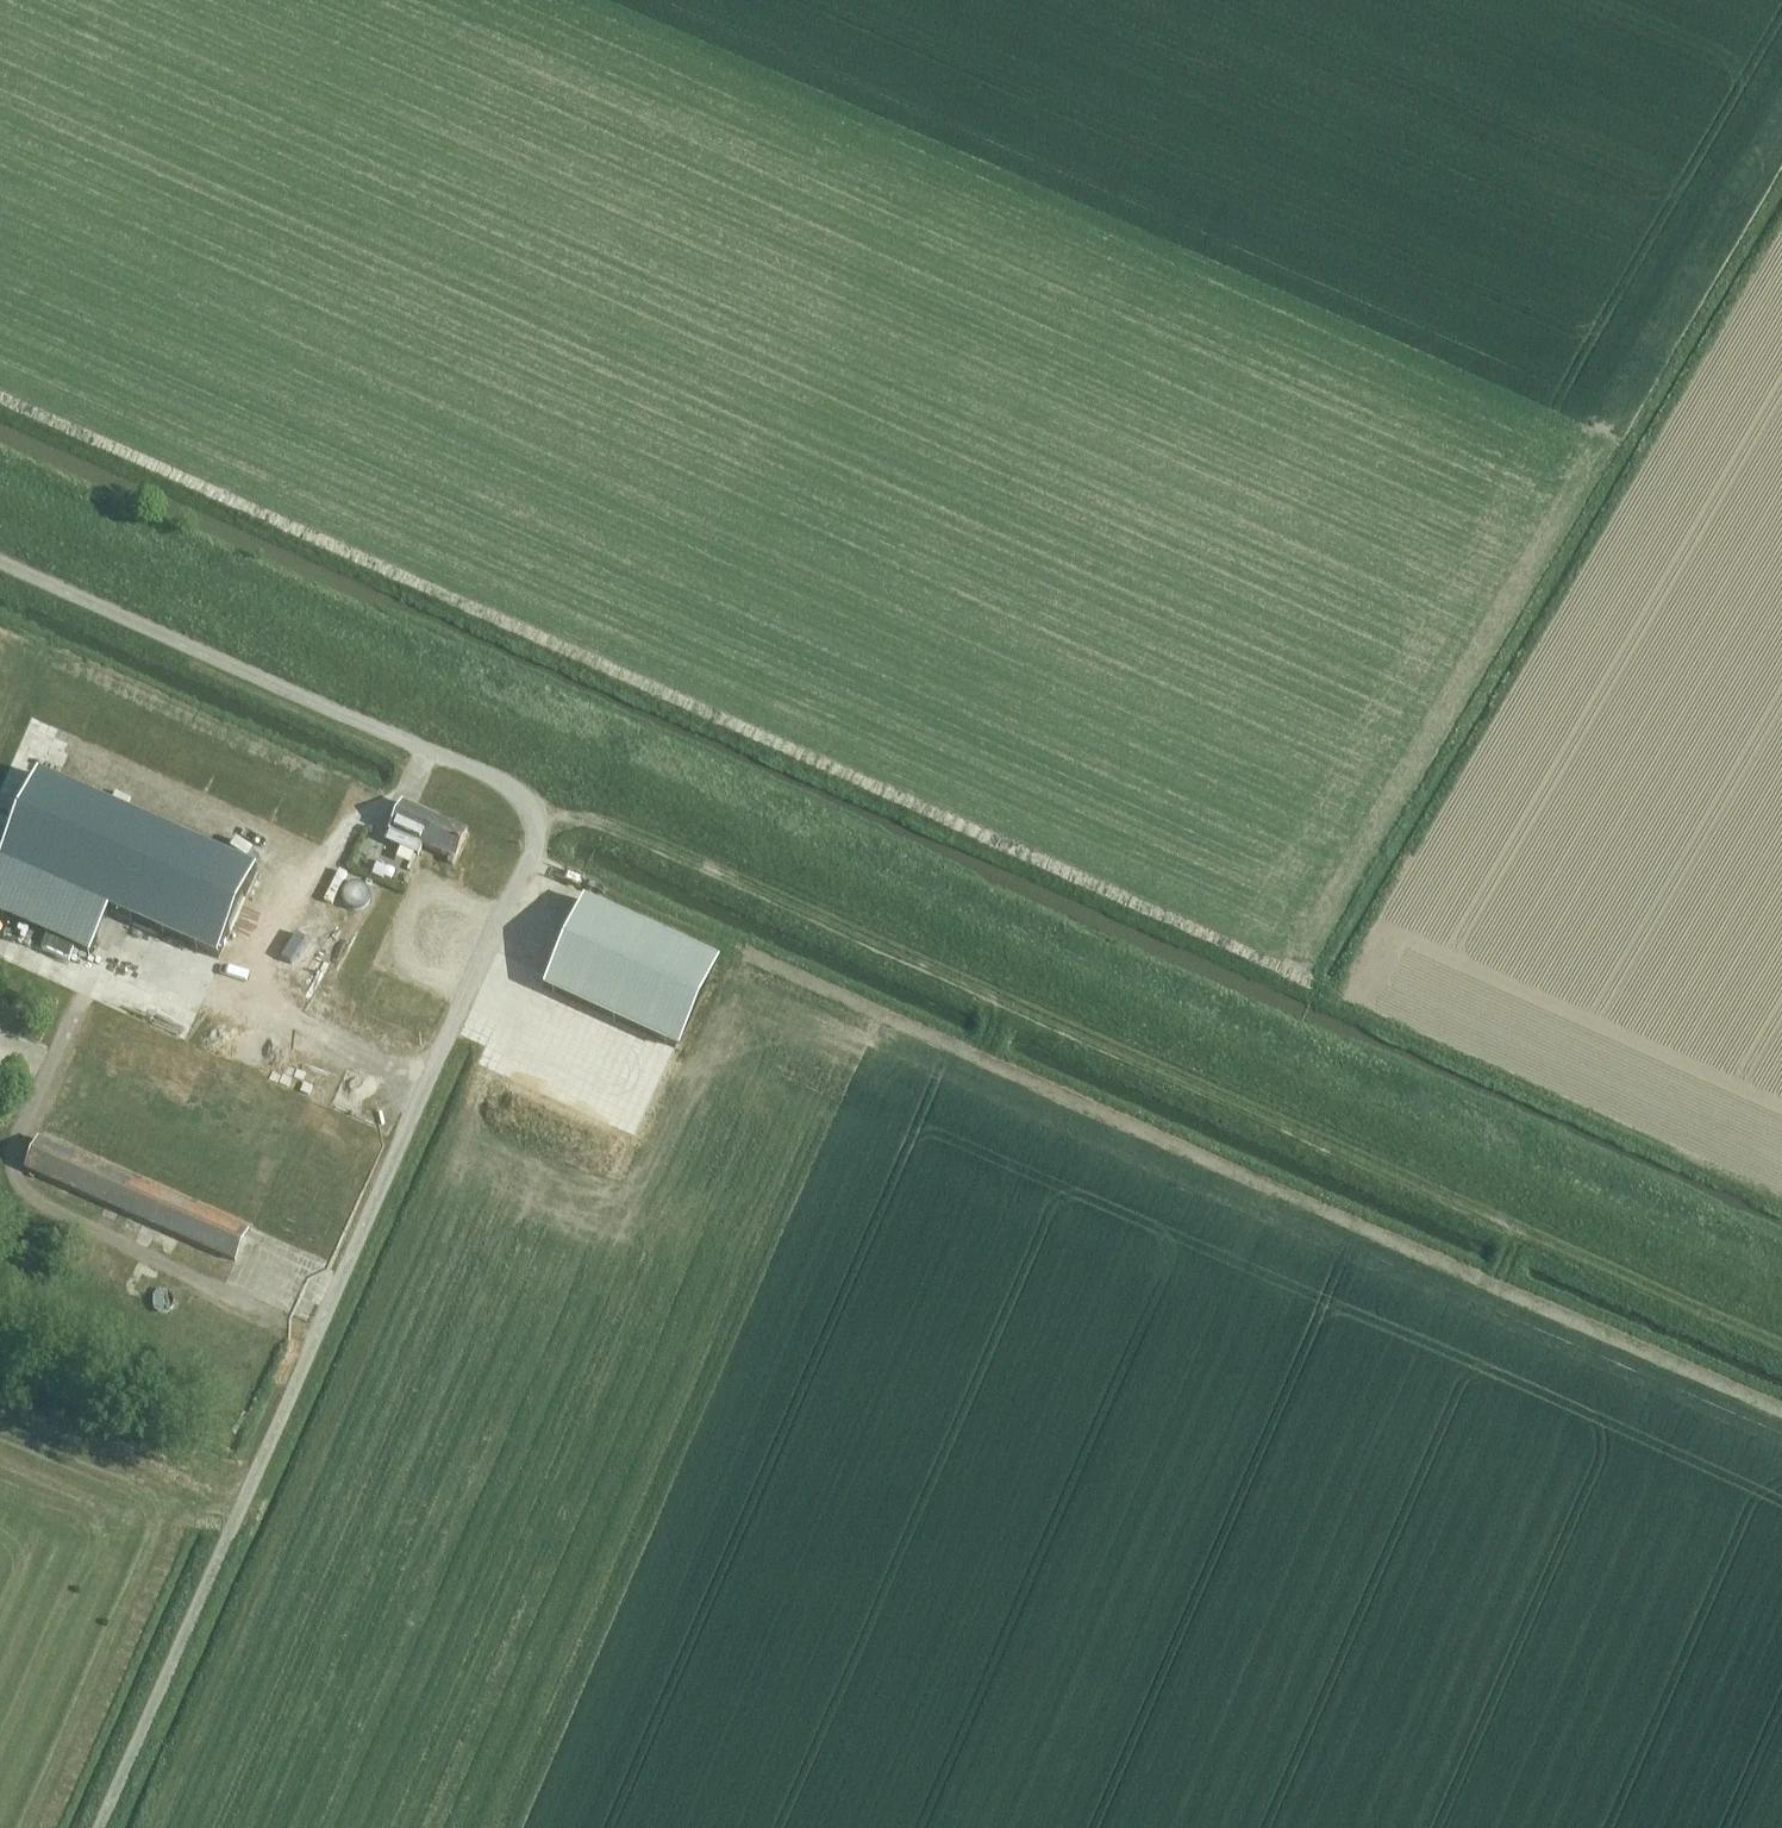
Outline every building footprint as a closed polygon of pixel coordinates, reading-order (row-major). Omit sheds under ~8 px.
[(39,774),(1,862),(218,958),(257,869),(39,774)] [(422,848),(435,819),(403,805),(388,838),(386,844),(418,858),(422,848)] [(435,819),(422,848),(448,859),(446,864),(452,867),(467,833),(435,819)] [(376,866),(372,875),(383,880),(387,871),(376,866)] [(584,901),(543,989),(675,1049),(716,961),(584,901)] [(296,1123),(305,1094),(190,1056),(180,1088),(189,1091),(190,1088),(206,1093),(200,1110),(277,1136),(283,1118),(296,1123)] [(247,1232),(38,1140),(25,1170),(234,1262),(247,1232)] [(276,1251),(277,1239),(255,1236),(253,1248),(276,1251)]
